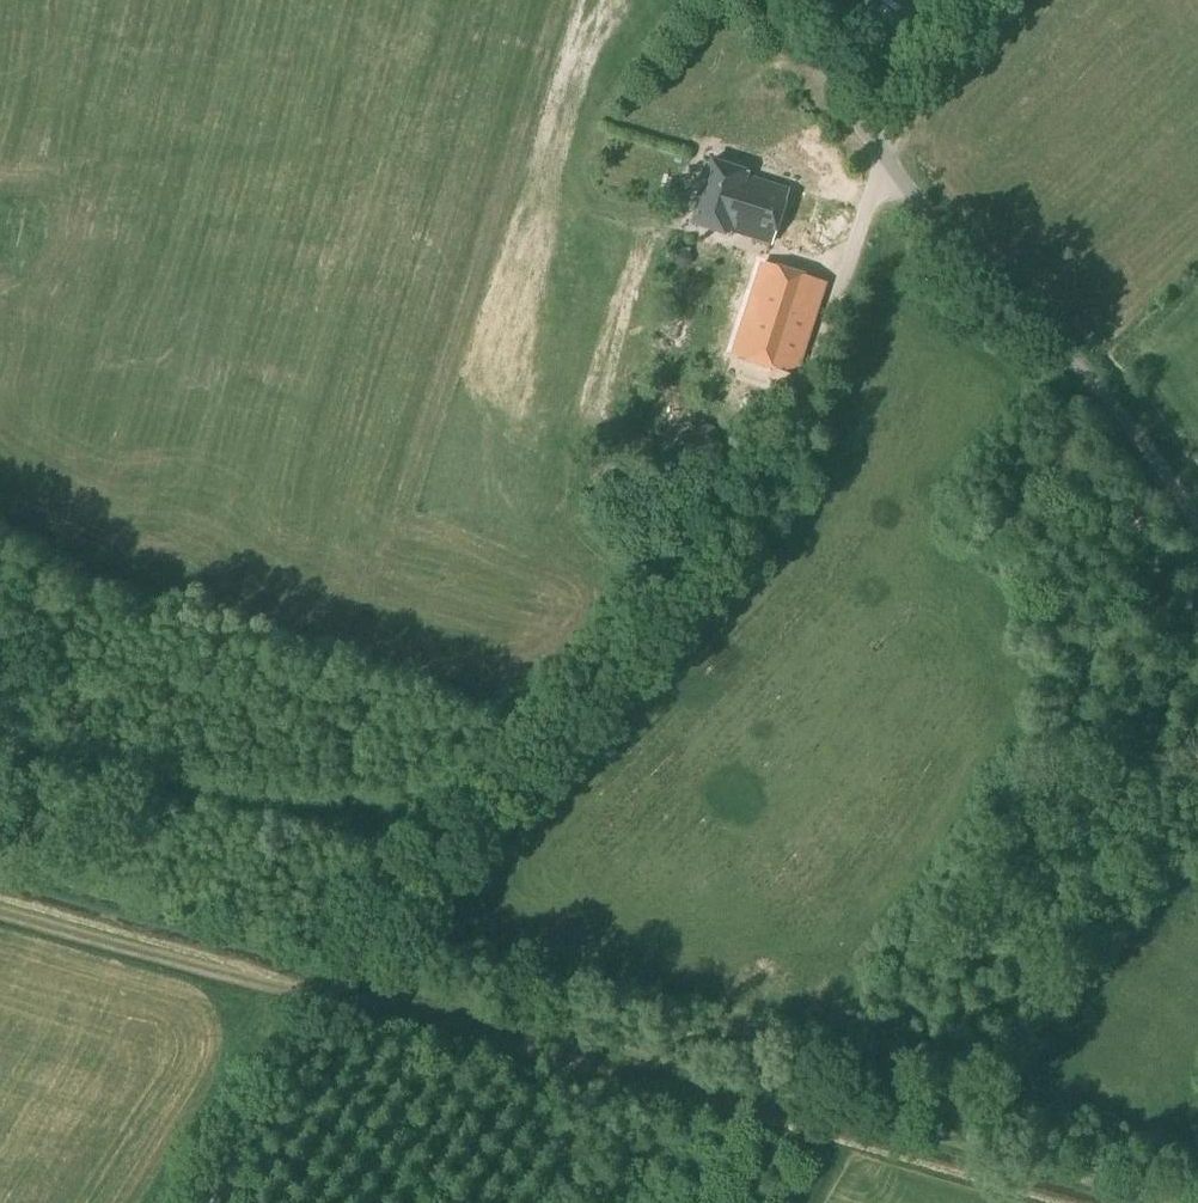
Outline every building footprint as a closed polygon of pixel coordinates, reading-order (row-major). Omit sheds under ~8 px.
[(771,244),(788,190),(745,177),(747,172),(711,161),(691,224),(727,235),(728,231),(771,244)] [(795,372),(824,283),(761,265),(732,355),(795,372)]
